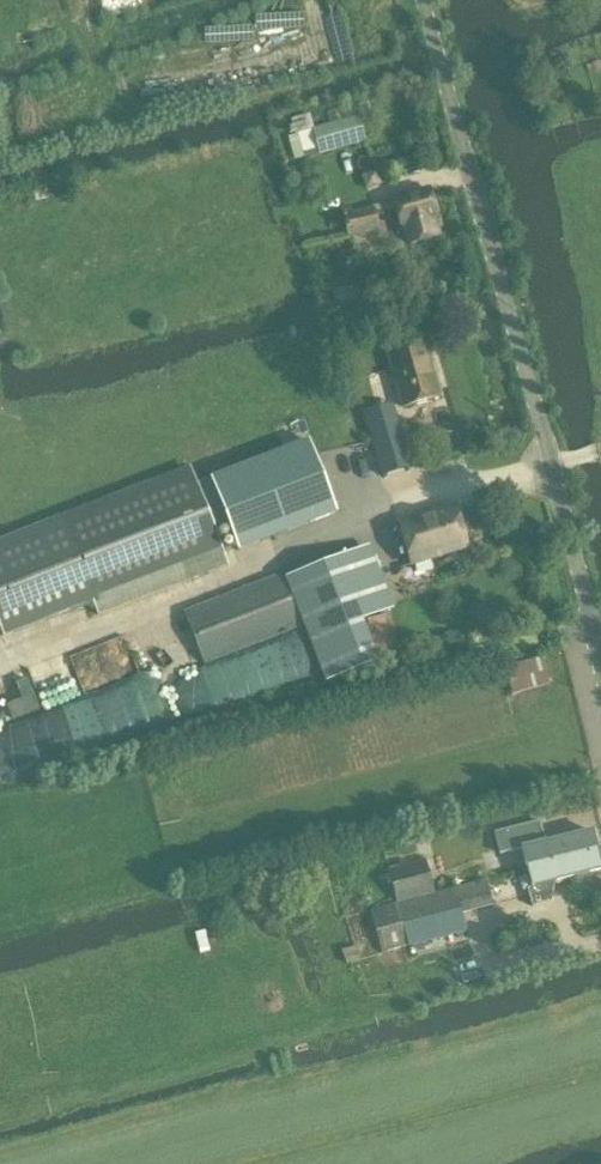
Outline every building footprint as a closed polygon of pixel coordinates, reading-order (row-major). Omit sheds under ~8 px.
[(365,142),(355,106),(327,114),(330,125),(313,130),(309,115),(293,120),(296,132),(286,135),(293,162),(365,142)] [(366,189),(380,185),(376,171),(362,175),(366,189)] [(434,217),(428,193),(386,204),(387,206),(373,210),(351,216),(350,209),(344,211),(350,236),(377,229),(374,216),(397,210),(401,226),(403,226),(408,245),(437,238),(432,218),(434,217)] [(402,408),(439,397),(424,344),(388,354),(402,408)] [(379,472),(405,468),(398,426),(373,430),(379,472)] [(194,480),(211,524),(222,520),(232,547),(329,507),(302,436),(194,480)] [(4,639),(92,603),(97,616),(227,565),(211,524),(194,480),(190,471),(50,525),(49,522),(0,540),(0,630),(4,639)] [(411,565),(465,548),(454,510),(399,526),(411,565)] [(356,551),(310,569),(328,616),(304,626),(302,627),(324,684),(376,664),(360,622),(381,614),(356,551)] [(203,665),(302,627),(328,616),(310,569),(285,578),(284,574),(183,613),(203,665)] [(386,617),(367,621),(375,661),(395,657),(386,617)] [(462,631),(450,634),(452,646),(465,643),(462,631)] [(540,821),(493,834),(499,854),(520,849),(525,869),(594,851),(589,832),(545,844),(543,842),(545,842),(540,821)] [(594,851),(525,869),(531,889),(535,907),(551,902),(554,882),(574,877),(576,887),(581,889),(589,887),(592,883),(589,873),(599,870),(594,851)] [(395,903),(432,894),(424,861),(387,869),(395,903)] [(432,895),(432,894),(395,903),(396,906),(370,912),(380,955),(466,933),(461,913),(491,906),(485,882),(432,895)]
